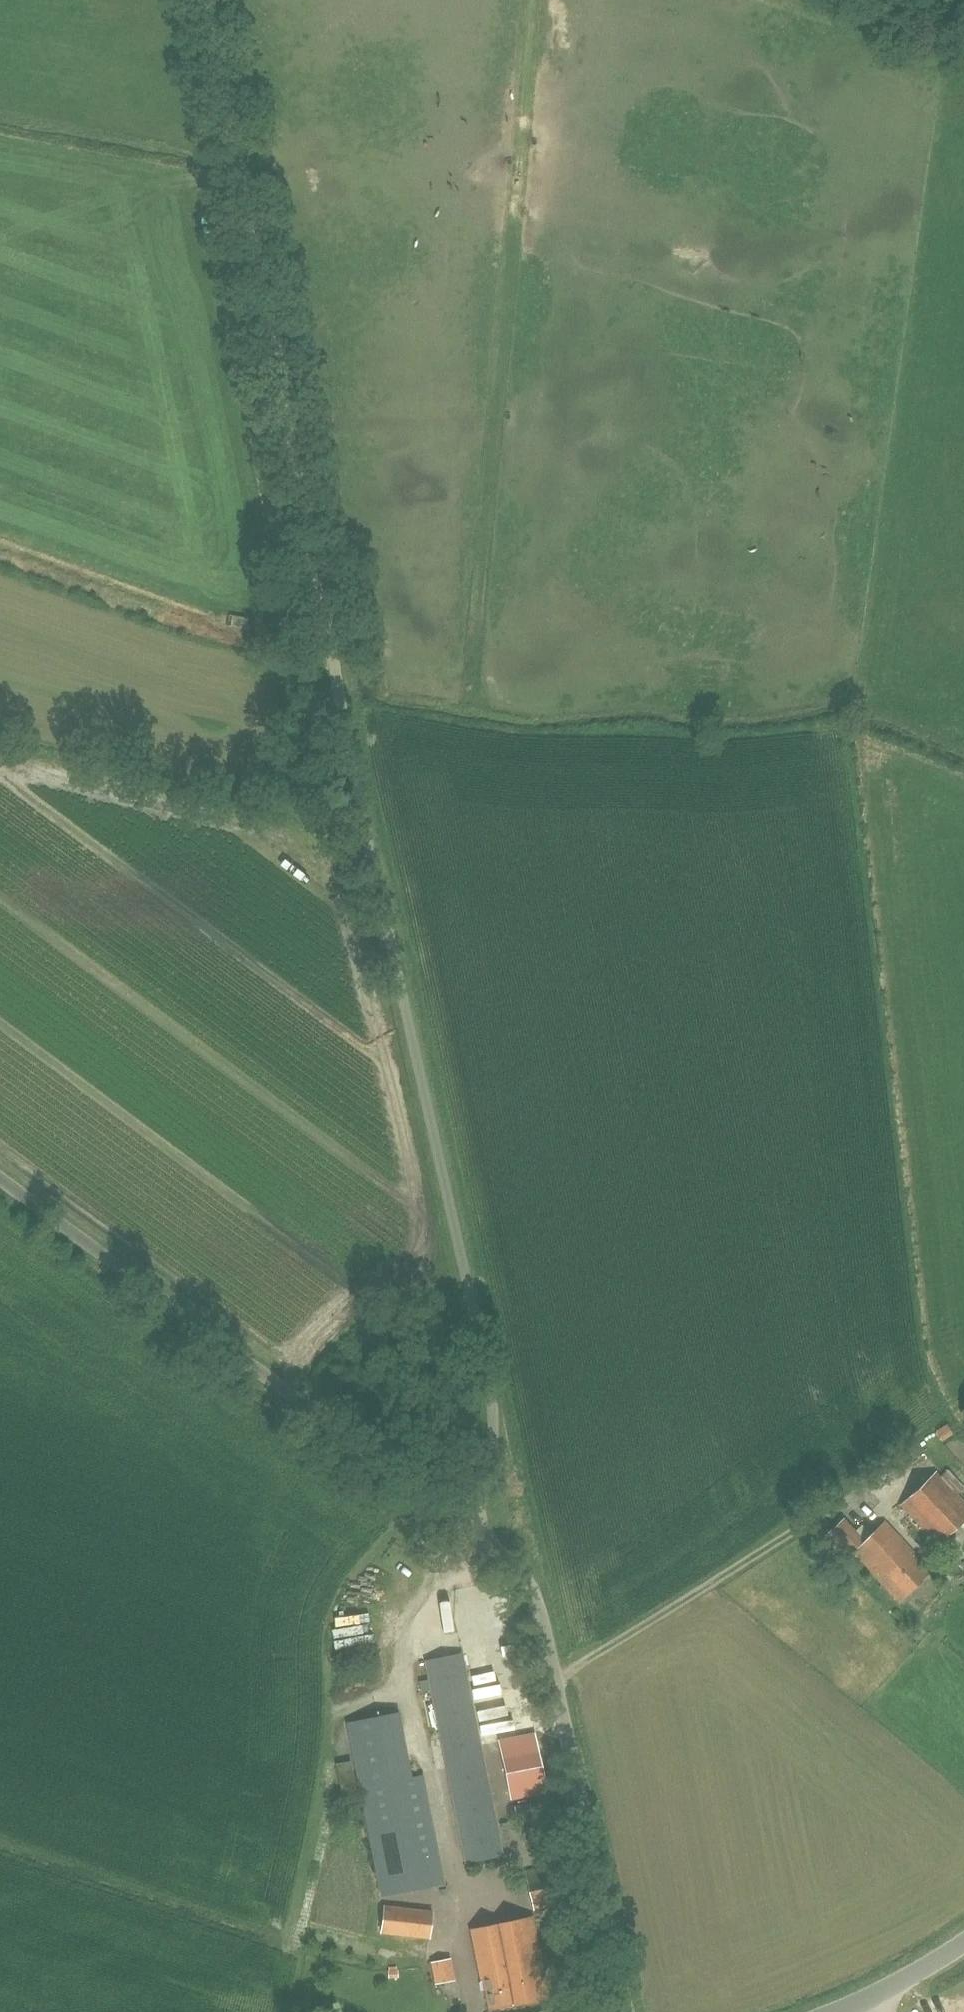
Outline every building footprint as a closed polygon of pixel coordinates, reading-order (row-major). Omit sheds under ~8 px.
[(937,1545),(963,1520),(963,1502),(936,1471),(900,1504),(937,1545)] [(884,1522),(865,1540),(844,1518),(823,1537),(844,1560),(853,1552),(899,1601),(931,1572),(884,1522)] [(425,1660),(466,1863),(503,1855),(463,1653),(425,1660)] [(347,1722),(381,1896),(445,1883),(423,1775),(410,1778),(397,1712),(347,1722)] [(511,1798),(547,1791),(535,1733),(500,1740),(511,1798)] [(347,1759),(333,1762),(339,1786),(353,1782),(347,1759)] [(582,1883),(573,1885),(568,1864),(526,1873),(534,1910),(567,1903),(569,1910),(578,1908),(576,1901),(585,1899),(582,1883)] [(433,1911),(385,1905),(382,1932),(429,1938),(433,1911)] [(549,1996),(533,1917),(470,1929),(481,1981),(483,1981),(489,2008),(549,1996)] [(450,1956),(428,1959),(432,1982),(453,1979),(450,1956)]
